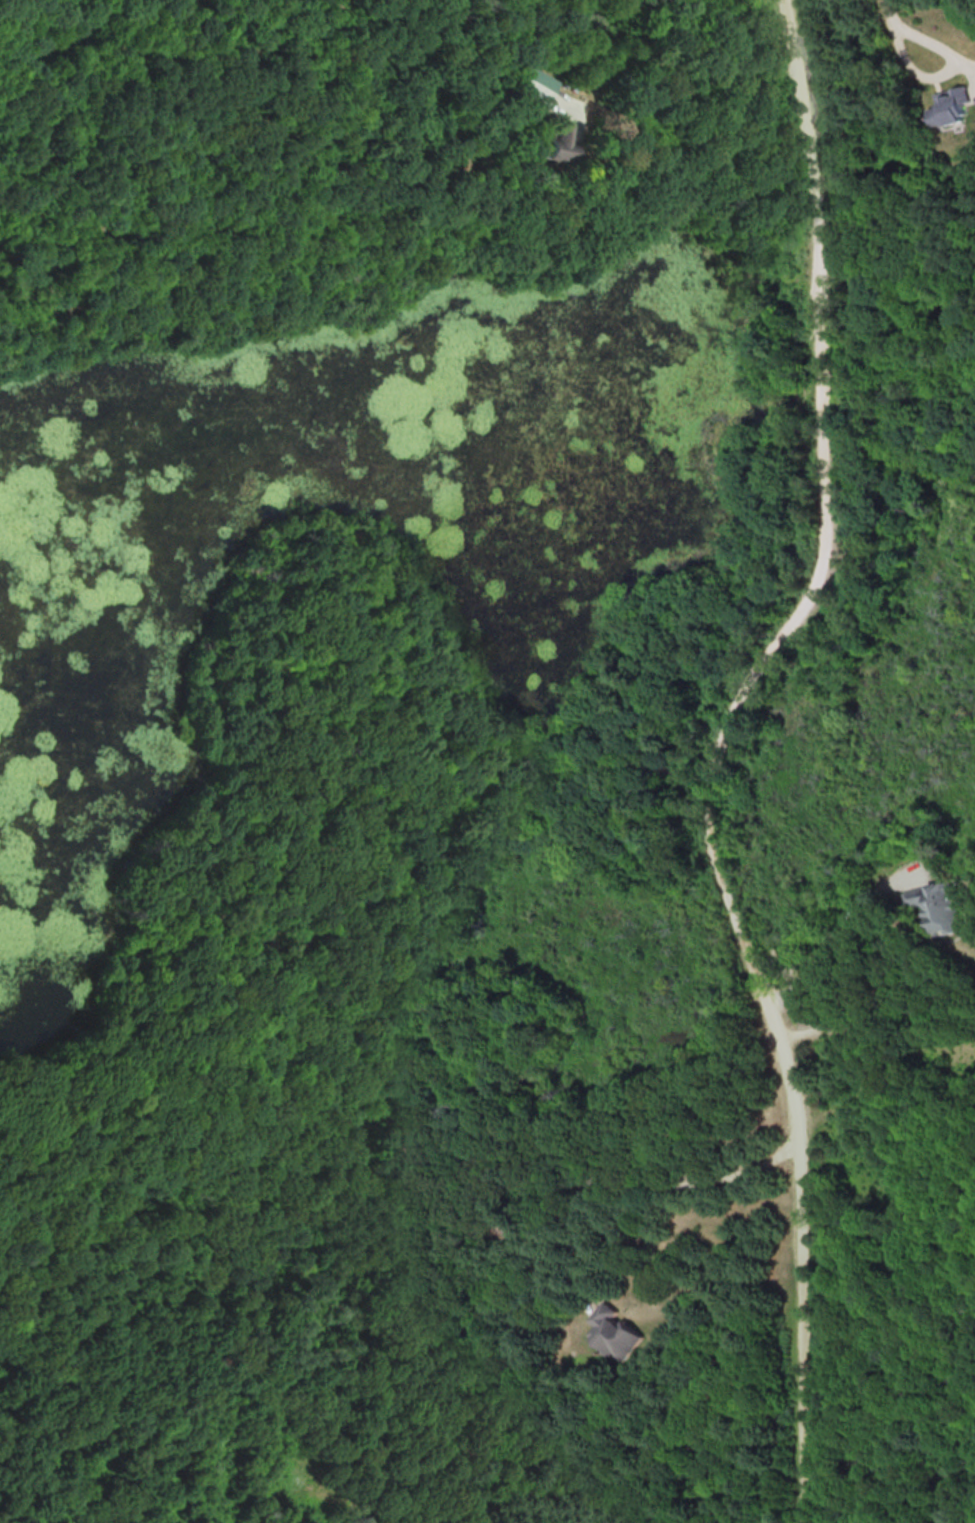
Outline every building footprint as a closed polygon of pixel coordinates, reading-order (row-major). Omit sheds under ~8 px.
[(556,82),(526,63),(512,85),(542,104),(556,82)] [(931,128),(965,120),(961,103),(968,102),(965,85),(933,92),(936,106),(927,108),(931,128)] [(539,158),(564,163),(569,143),(565,142),(568,126),(554,123),(551,137),(544,136),(539,158)] [(587,1335),(622,1362),(643,1335),(619,1317),(621,1313),(604,1300),(589,1320),(595,1325),(587,1335)]
